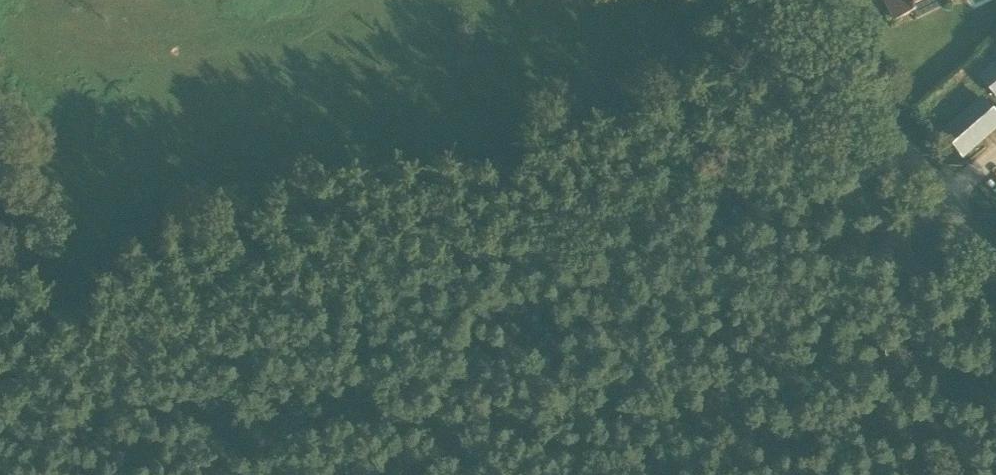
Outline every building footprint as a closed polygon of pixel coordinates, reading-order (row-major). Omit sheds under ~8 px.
[(922,0),(884,0),(894,20),(915,9),(913,5),(922,0)] [(979,76),(995,96),(995,62),(979,76)] [(995,127),(995,115),(980,97),(942,131),(963,155),(995,127)]
